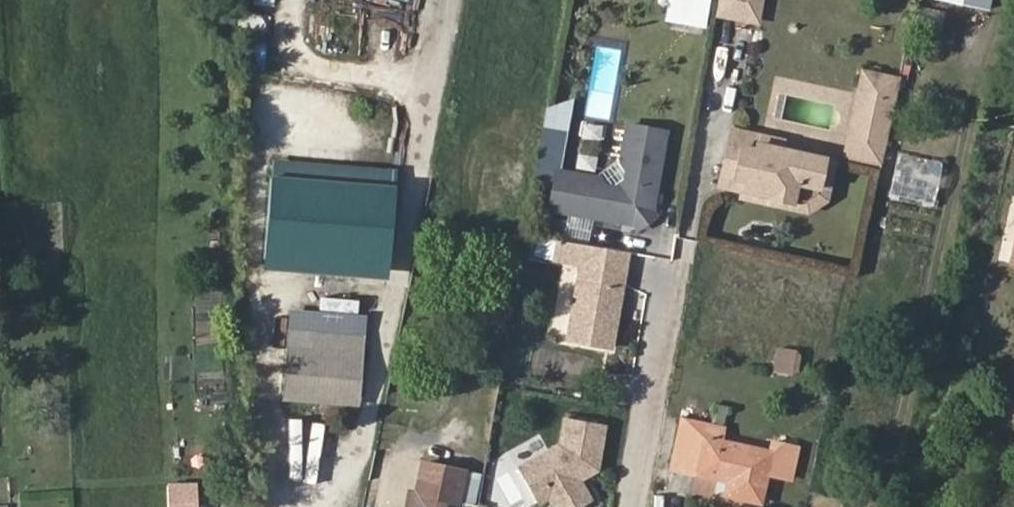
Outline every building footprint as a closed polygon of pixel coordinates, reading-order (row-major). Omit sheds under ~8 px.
[(706,0),(673,0),(669,23),(701,29),(706,0)] [(764,0),(723,0),(722,5),(720,14),(759,23),(764,0)] [(914,27),(935,34),(942,12),(920,6),(914,27)] [(899,79),(862,72),(841,157),(881,168),(899,79)] [(559,131),(541,128),(534,167),(551,170),(559,131)] [(776,137),(747,131),(737,186),(787,196),(787,198),(809,202),(813,182),(835,186),(841,157),(775,145),(776,137)] [(552,210),(628,226),(651,213),(665,142),(629,134),(622,169),(632,171),(629,185),(615,193),(598,189),(599,181),(560,172),(552,210)] [(392,187),(271,177),(263,257),(386,268),(392,187)] [(609,348),(629,259),(586,250),(566,339),(609,348)] [(277,389),(308,392),(309,379),(336,381),(336,395),(354,397),(360,335),(281,327),(277,389)] [(769,373),(795,375),(797,348),(771,347),(769,373)] [(309,379),(308,392),(336,395),(336,381),(309,379)] [(521,473),(543,505),(555,497),(561,505),(572,500),(576,506),(578,506),(588,500),(571,470),(582,462),(592,466),(598,421),(568,417),(563,445),(521,473)] [(671,466),(731,480),(728,493),(762,501),(767,478),(791,484),(799,449),(775,444),(773,452),(720,441),(722,433),(681,424),(671,466)] [(444,505),(455,506),(462,475),(422,466),(415,498),(413,498),(411,506),(443,506),(444,505)] [(196,483),(168,483),(169,506),(197,506),(196,483)]
